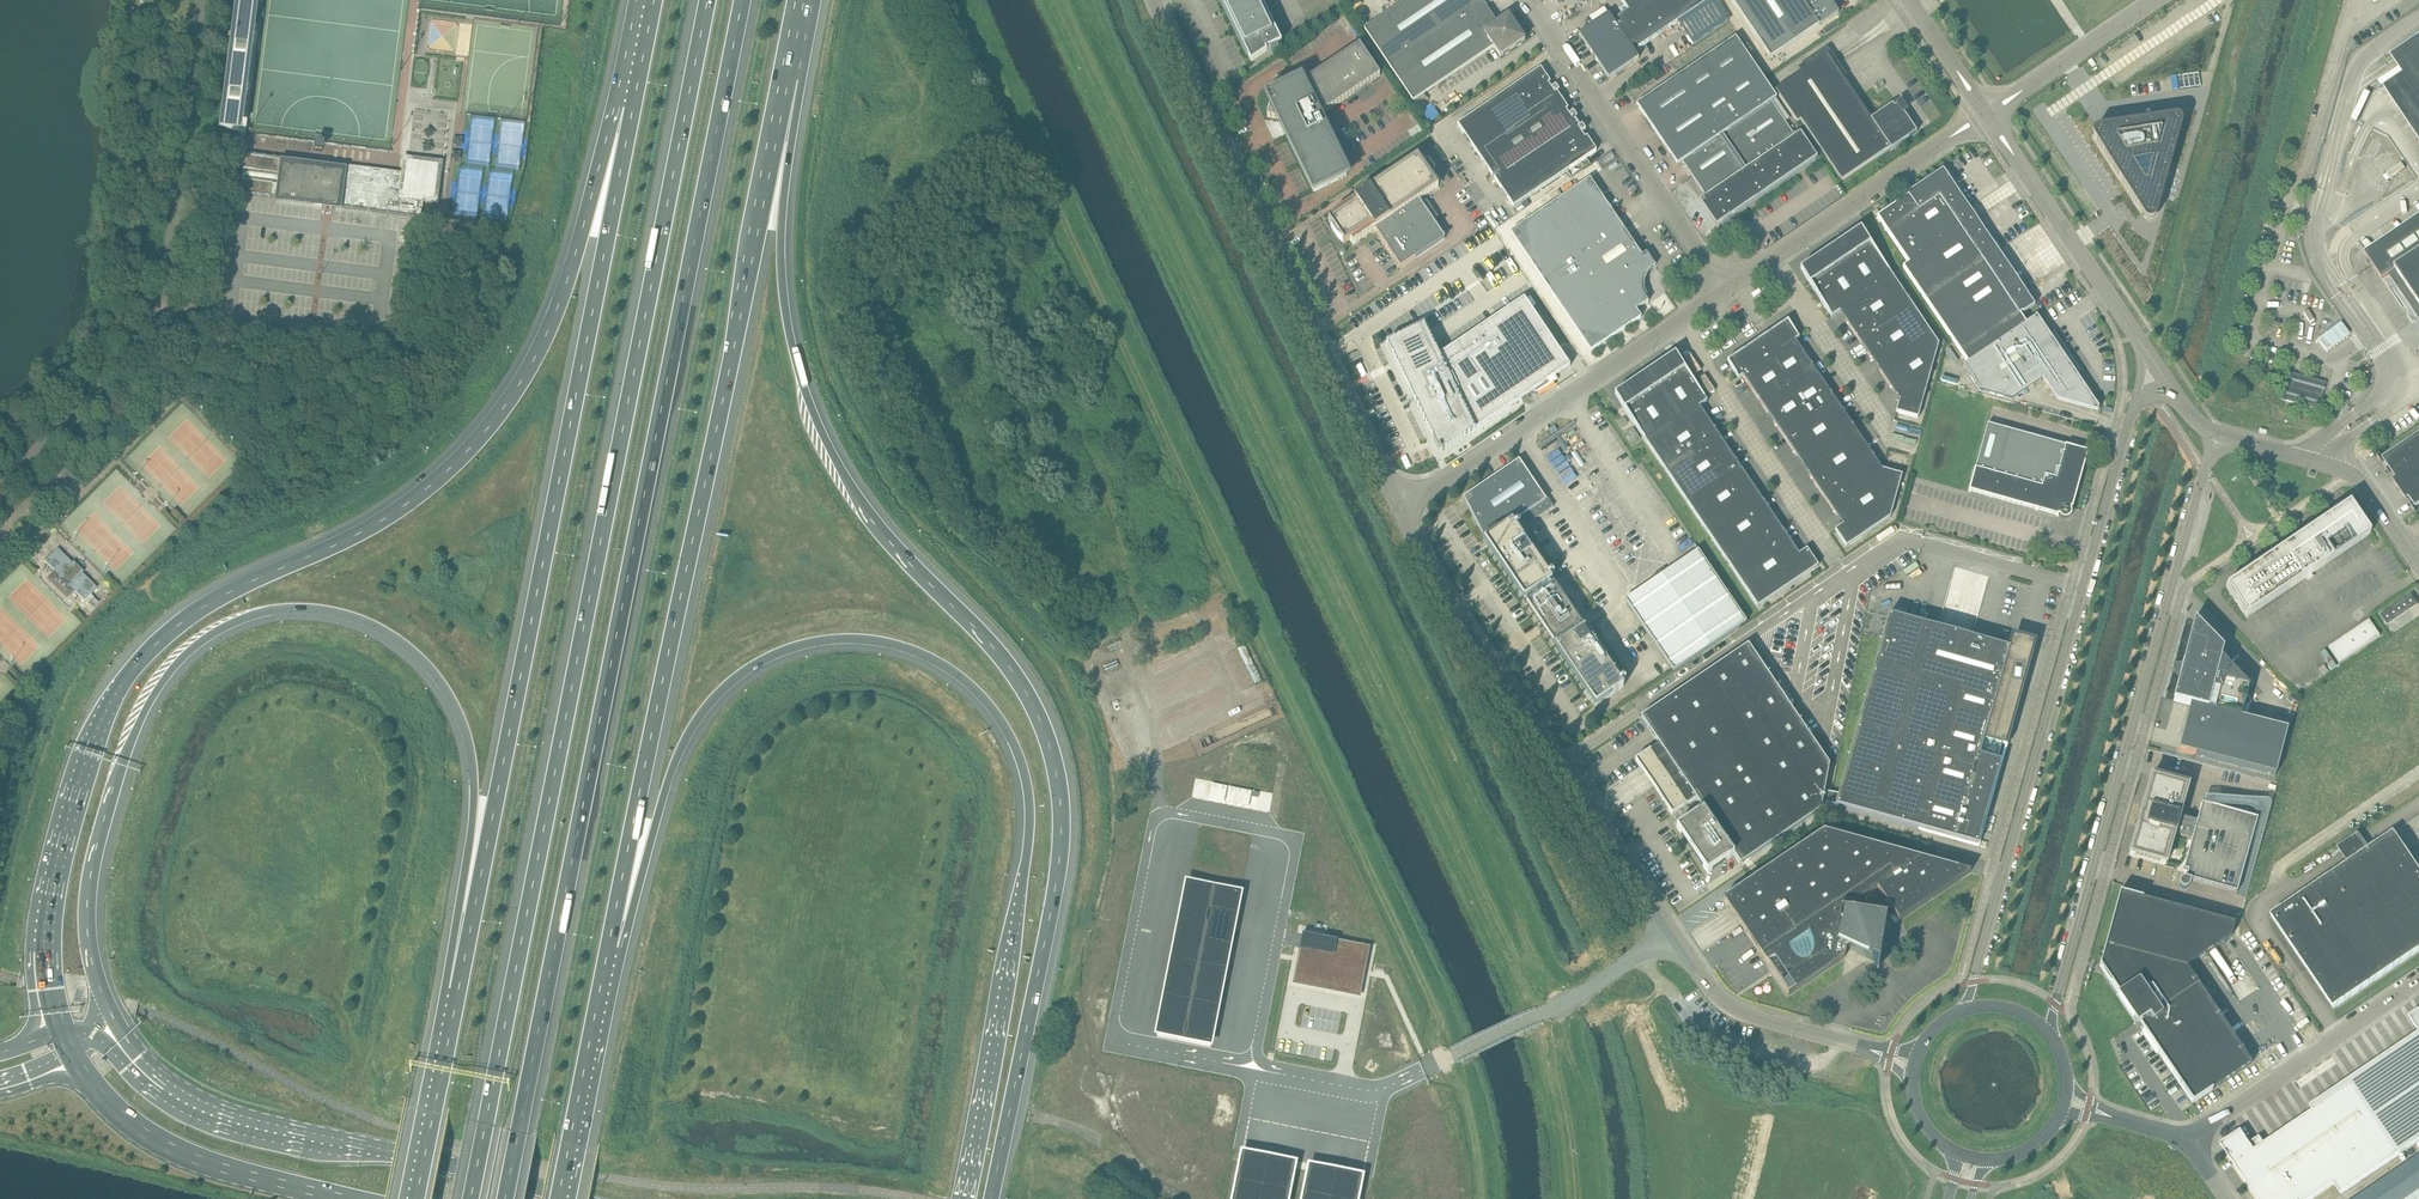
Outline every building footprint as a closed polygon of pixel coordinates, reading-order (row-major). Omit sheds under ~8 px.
[(219,129),(233,131),(234,131),(241,132),(254,24),(247,23),(250,1),(257,1),(257,0),(235,0),(219,129)] [(1252,63),(1267,52),(1266,50),(1282,43),(1261,0),(1221,0),(1252,63)] [(1389,65),(1482,2),(1481,0),(1407,0),(1364,29),(1389,65)] [(1579,34),(1592,54),(1593,53),(1596,51),(1600,57),(1597,59),(1596,58),(1596,59),(1609,78),(1616,73),(1639,58),(1631,47),(1636,44),(1639,48),(1704,4),(1709,1),(1708,0),(1621,0),(1628,11),(1624,14),(1618,18),(1621,22),(1616,25),(1609,14),(1579,34)] [(1770,59),(1819,26),(1819,25),(1838,12),(1829,0),(1731,0),(1770,59)] [(1497,23),(1482,2),(1389,65),(1413,101),(1494,47),(1500,57),(1525,40),(1508,15),(1497,23)] [(433,18),(428,46),(456,50),(461,23),(433,18)] [(1837,27),(1834,22),(1822,30),(1825,35),(1837,27)] [(1637,104),(1677,165),(1683,161),(1693,177),(1706,196),(1702,199),(1699,201),(1716,225),(1719,223),(1816,158),(1799,134),(1795,136),(1785,121),(1772,101),(1777,98),(1736,37),(1637,104)] [(2397,54),(2397,55),(2399,53),(2418,82),(2418,39),(2397,54)] [(1277,81),(1267,117),(1270,117),(1273,118),(1276,119),(1285,137),(1287,136),(1314,192),(1347,176),(1317,115),(1324,112),(1331,109),(1337,105),(1380,76),(1360,45),(1314,76),(1310,78),(1307,80),(1303,81),(1300,82),(1296,83),(1292,83),(1288,83),(1284,83),(1281,82),(1277,81)] [(1894,107),(1892,104),(1871,119),(1828,55),(1776,90),(1797,122),(1801,120),(1842,180),(1890,148),(1891,150),(1917,132),(1903,111),(1898,104),(1894,107)] [(1458,124),(1476,152),(1559,96),(1557,92),(1559,91),(1556,86),(1551,89),(1548,84),(1550,82),(1541,68),(1458,124)] [(1568,109),(1559,96),(1476,152),(1495,179),(1578,123),(1575,119),(1577,117),(1574,112),(1569,115),(1566,110),(1568,109)] [(2092,135),(2092,136),(2092,137),(2092,138),(2093,138),(2093,139),(2141,215),(2144,219),(2144,220),(2145,220),(2145,221),(2146,221),(2146,222),(2147,222),(2148,222),(2149,222),(2150,222),(2151,222),(2152,222),(2153,222),(2153,221),(2154,221),(2154,220),(2155,220),(2155,219),(2156,218),(2156,217),(2171,164),(2182,126),(2182,125),(2182,124),(2182,123),(2181,122),(2181,121),(2180,120),(2179,119),(2178,119),(2177,118),(2176,118),(2175,118),(2174,118),(2114,127),(2104,128),(2098,129),(2097,129),(2096,129),(2095,130),(2094,130),(2094,131),(2093,132),(2093,133),(2092,134),(2092,135)] [(1578,123),(1495,179),(1514,207),(1597,151),(1587,136),(1585,138),(1581,133),(1586,130),(1582,125),(1580,127),(1578,123)] [(1409,131),(1414,139),(1424,132),(1419,124),(1409,131)] [(242,166),(238,194),(313,204),(313,203),(322,205),(323,199),(334,200),(333,206),(333,207),(374,212),(402,215),(416,217),(416,216),(421,217),(423,200),(434,201),(436,181),(438,165),(407,161),(405,173),(397,172),(341,165),(341,166),(340,174),(326,172),(326,171),(323,170),(324,164),(305,161),(244,153),(242,166)] [(1398,169),(1354,198),(1354,199),(1333,214),(1341,226),(1338,228),(1343,234),(1345,232),(1353,244),(1375,230),(1401,268),(1445,238),(1419,200),(1438,187),(1418,156),(1399,169),(1398,169)] [(1974,216),(1964,201),(1966,200),(1946,171),(1877,217),(1907,261),(1960,226),(1974,216)] [(1649,301),(1645,296),(1644,293),(1642,290),(1642,287),(1642,283),(1643,280),(1644,276),(1646,273),(1648,271),(1651,268),(1656,265),(1646,252),(1642,255),(1590,179),(1511,232),(1591,351),(1641,317),(1636,309),(1648,301),(1648,302),(1649,301)] [(491,204),(486,219),(501,224),(505,209),(491,204)] [(1974,216),(1960,226),(1907,261),(1909,263),(1903,267),(1932,309),(2004,260),(1998,251),(1999,250),(1984,228),(1983,229),(1974,216)] [(1841,242),(1843,245),(1873,289),(1893,276),(1861,229),(1841,242)] [(1873,289),(1843,245),(1841,242),(1820,256),(1852,303),(1873,289)] [(2364,251),(2382,279),(2388,275),(2396,270),(2418,304),(2418,252),(2395,268),(2377,242),(2364,251)] [(1833,316),(1841,311),(1852,303),(1820,256),(1802,268),(1833,316)] [(2020,314),(2036,304),(2021,282),(2020,283),(2004,260),(1932,309),(1962,354),(2020,314)] [(1893,276),(1873,289),(1852,303),(1841,311),(1899,399),(1896,412),(1918,418),(1939,344),(1893,276)] [(1388,343),(1387,343),(1441,454),(1475,431),(1475,430),(1522,399),(1518,393),(1565,361),(1569,367),(1570,366),(1524,299),(1439,356),(1422,320),(1388,343)] [(2012,399),(2043,379),(2057,400),(2098,412),(2099,408),(2078,376),(2082,373),(2054,331),(2049,334),(2036,315),(2035,316),(2036,317),(2026,323),(2020,314),(1962,354),(1968,363),(1963,366),(1980,390),(2012,399)] [(1768,334),(1769,336),(1799,381),(1816,370),(1795,340),(1799,338),(1788,320),(1768,334)] [(2340,322),(2318,339),(2326,350),(2349,334),(2340,322)] [(1747,348),(1763,371),(1779,395),(1789,388),(1799,381),(1769,336),(1768,334),(1747,348)] [(1743,376),(1747,382),(1763,371),(1747,348),(1727,361),(1739,379),(1743,376)] [(1687,415),(1699,406),(1707,401),(1675,354),(1655,368),(1687,415)] [(1655,368),(1651,370),(1635,381),(1667,428),(1687,415),(1655,368)] [(1789,388),(1820,433),(1851,478),(1881,523),(1890,517),(1902,475),(1882,469),(1816,370),(1799,381),(1789,388)] [(1763,371),(1747,382),(1763,406),(1779,395),(1763,371)] [(2319,410),(2326,382),(2288,371),(2280,399),(2319,410)] [(1635,381),(1617,394),(1615,395),(1647,442),(1667,428),(1635,381)] [(1779,395),(1763,406),(1793,451),(1820,433),(1789,388),(1779,395)] [(1669,475),(1721,439),(1699,406),(1687,415),(1667,428),(1647,442),(1669,475)] [(1618,421),(1622,427),(1627,423),(1624,418),(1618,421)] [(1975,468),(1972,479),(1969,491),(2058,516),(2058,515),(2060,515),(2061,516),(2062,517),(2063,518),(2065,518),(2066,518),(2068,518),(2069,517),(2070,517),(2071,516),(2072,515),(2073,514),(2074,512),(2074,511),(2074,509),(2075,508),(2072,508),(2088,452),(1988,423),(1975,468)] [(1640,439),(1633,428),(1625,433),(1633,444),(1640,439)] [(2393,478),(2378,456),(2377,456),(2415,512),(2415,511),(2407,499),(2409,497),(2416,507),(2418,504),(2418,432),(2382,457),(2395,477),(2393,478)] [(1820,433),(1793,451),(1824,496),(1851,478),(1820,433)] [(1691,508),(1744,472),(1721,439),(1669,475),(1691,508)] [(2371,445),(2375,451),(2382,446),(2378,440),(2371,445)] [(1519,459),(1463,497),(1485,540),(1490,549),(1518,530),(1554,506),(1548,498),(1546,499),(1519,459)] [(1713,541),(1766,505),(1744,472),(1691,508),(1713,541)] [(1851,478),(1824,496),(1843,524),(1835,530),(1847,547),(1881,523),(1851,478)] [(44,511),(52,504),(33,485),(26,493),(44,511)] [(2295,540),(2226,587),(2246,617),(2370,534),(2350,503),(2295,540)] [(1736,574),(1788,538),(1766,505),(1713,541),(1736,574)] [(1518,530),(1490,549),(1524,599),(1526,598),(1528,601),(1526,602),(1554,644),(1556,643),(1558,645),(1582,629),(1581,626),(1583,625),(1554,583),(1552,585),(1550,582),(1552,581),(1518,530)] [(1788,538),(1736,574),(1758,607),(1818,566),(1807,549),(1799,554),(1788,538)] [(58,548),(45,561),(54,571),(55,571),(56,570),(60,575),(58,577),(68,587),(70,585),(74,590),(75,591),(84,601),(84,600),(89,605),(93,600),(95,599),(90,594),(97,588),(87,577),(86,578),(81,574),(84,572),(73,562),(71,564),(67,559),(68,558),(58,548)] [(1656,578),(1625,599),(1674,671),(1747,622),(1698,550),(1667,571),(1664,567),(1654,575),(1656,578)] [(2382,615),(2388,624),(2417,604),(2411,595),(2382,615)] [(2005,647),(1937,628),(1889,615),(1839,793),(1836,804),(1836,806),(1919,829),(1918,830),(1979,847),(2033,653),(2006,646),(2005,647)] [(2180,675),(2173,700),(2190,704),(2178,750),(2195,755),(2195,754),(2276,775),(2287,729),(2241,717),(2249,687),(2221,657),(2223,649),(2194,619),(2180,674),(2180,675)] [(2357,651),(2363,647),(2380,635),(2370,619),(2346,635),(2357,651)] [(1558,645),(1556,647),(1576,675),(1604,657),(1584,628),(1558,645)] [(2351,655),(2357,651),(2346,635),(2340,639),(2351,655)] [(2345,659),(2351,655),(2340,639),(2335,643),(2345,659)] [(2340,663),(2345,659),(2335,643),(2329,647),(2340,663)] [(1659,744),(1635,760),(1640,766),(1640,767),(1653,786),(1668,808),(1672,814),(1685,806),(1696,798),(1703,809),(1677,827),(1707,872),(1734,854),(1741,864),(1821,810),(1823,802),(1836,804),(1839,793),(1825,790),(1830,765),(1803,726),(1748,645),(1641,717),(1659,744)] [(2326,649),(2321,653),(2324,657),(2332,669),(2337,666),(2329,654),(2326,649)] [(1604,657),(1576,675),(1597,705),(1624,686),(1604,657)] [(2320,668),(2324,674),(2329,670),(2324,664),(2320,668)] [(2181,888),(2182,888),(2184,889),(2185,889),(2186,888),(2187,888),(2188,887),(2189,886),(2191,880),(2237,893),(2240,880),(2257,819),(2202,803),(2197,821),(2179,816),(2187,786),(2152,776),(2130,854),(2165,864),(2174,834),(2192,839),(2183,869),(2186,870),(2185,879),(2184,879),(2182,880),(2181,880),(2181,881),(2180,881),(2180,882),(2180,883),(2180,884),(2180,885),(2180,886),(2181,887),(2181,888)] [(1824,831),(1724,898),(1728,905),(1729,906),(1741,925),(1742,926),(1789,995),(1845,957),(1847,947),(1849,948),(1855,951),(1855,952),(1855,953),(1855,954),(1856,954),(1857,954),(1858,954),(1859,954),(1859,953),(1860,953),(1870,958),(1877,981),(1879,963),(1881,949),(1887,917),(1852,911),(1853,905),(1878,889),(1899,920),(1970,872),(1824,831)] [(2394,832),(2369,849),(2360,835),(2338,850),(2347,863),(2271,915),(2334,1008),(2418,950),(2418,868),(2394,832)] [(2101,962),(2099,966),(2105,974),(2122,999),(2137,1022),(2140,1020),(2143,1024),(2140,1026),(2186,1094),(2192,1103),(2195,1101),(2252,1063),(2187,966),(2207,953),(2227,940),(2227,939),(2232,936),(2232,934),(2235,923),(2119,892),(2101,962)] [(1130,943),(1150,947),(1153,933),(1134,929),(1130,943)] [(1301,957),(1296,981),(1359,994),(1364,970),(1366,970),(1371,946),(1355,942),(1325,936),(1303,932),(1303,933),(1300,947),(1298,957),(1301,957)] [(2242,1131),(2241,1130),(2221,1144),(2234,1164),(2258,1198),(2311,1198),(2334,1184),(2341,1193),(2418,1140),(2418,1032),(2311,1105),(2314,1110),(2265,1143),(2260,1136),(2250,1143),(2242,1131)] [(1262,1188),(1343,1157),(1328,1118),(1247,1150),(1262,1188)] [(2355,1198),(2418,1198),(2418,1156),(2355,1198)]
